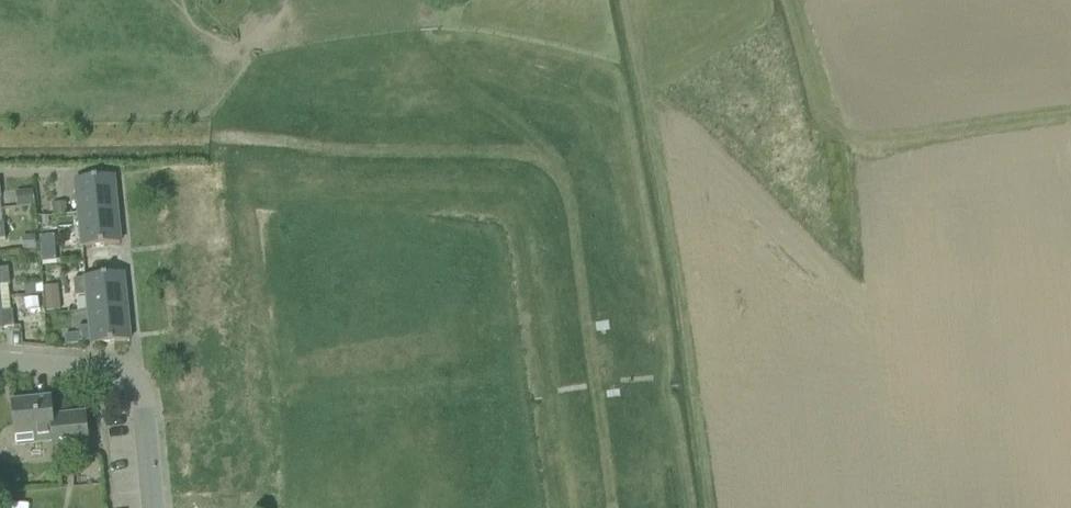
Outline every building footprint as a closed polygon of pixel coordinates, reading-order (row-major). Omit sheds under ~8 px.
[(117,210),(114,177),(76,180),(79,214),(117,210)] [(33,192),(16,193),(17,208),(34,207),(33,192)] [(53,216),(67,215),(67,204),(52,205),(53,216)] [(83,248),(121,244),(117,210),(79,214),(83,248)] [(35,237),(22,238),(23,252),(36,251),(35,237)] [(57,262),(56,249),(42,250),(43,263),(44,263),(56,262),(57,262)] [(10,285),(9,269),(0,270),(0,286),(10,285)] [(127,308),(124,274),(86,278),(86,280),(74,281),(76,298),(88,297),(89,311),(127,308)] [(38,295),(37,285),(25,287),(26,296),(38,295)] [(39,299),(25,300),(27,311),(40,309),(39,299)] [(61,312),(60,299),(46,300),(47,313),(61,312)] [(3,330),(3,329),(15,328),(13,311),(1,312),(0,300),(0,331),(3,330)] [(79,328),(79,334),(80,343),(92,341),(92,345),(130,341),(127,308),(89,311),(91,327),(79,328)] [(80,343),(79,334),(65,335),(66,345),(80,344),(80,343)] [(86,414),(53,417),(51,400),(13,403),(17,445),(34,443),(34,445),(53,444),(54,453),(89,450),(86,414)] [(218,502),(218,507),(257,507),(256,500),(218,502)]
